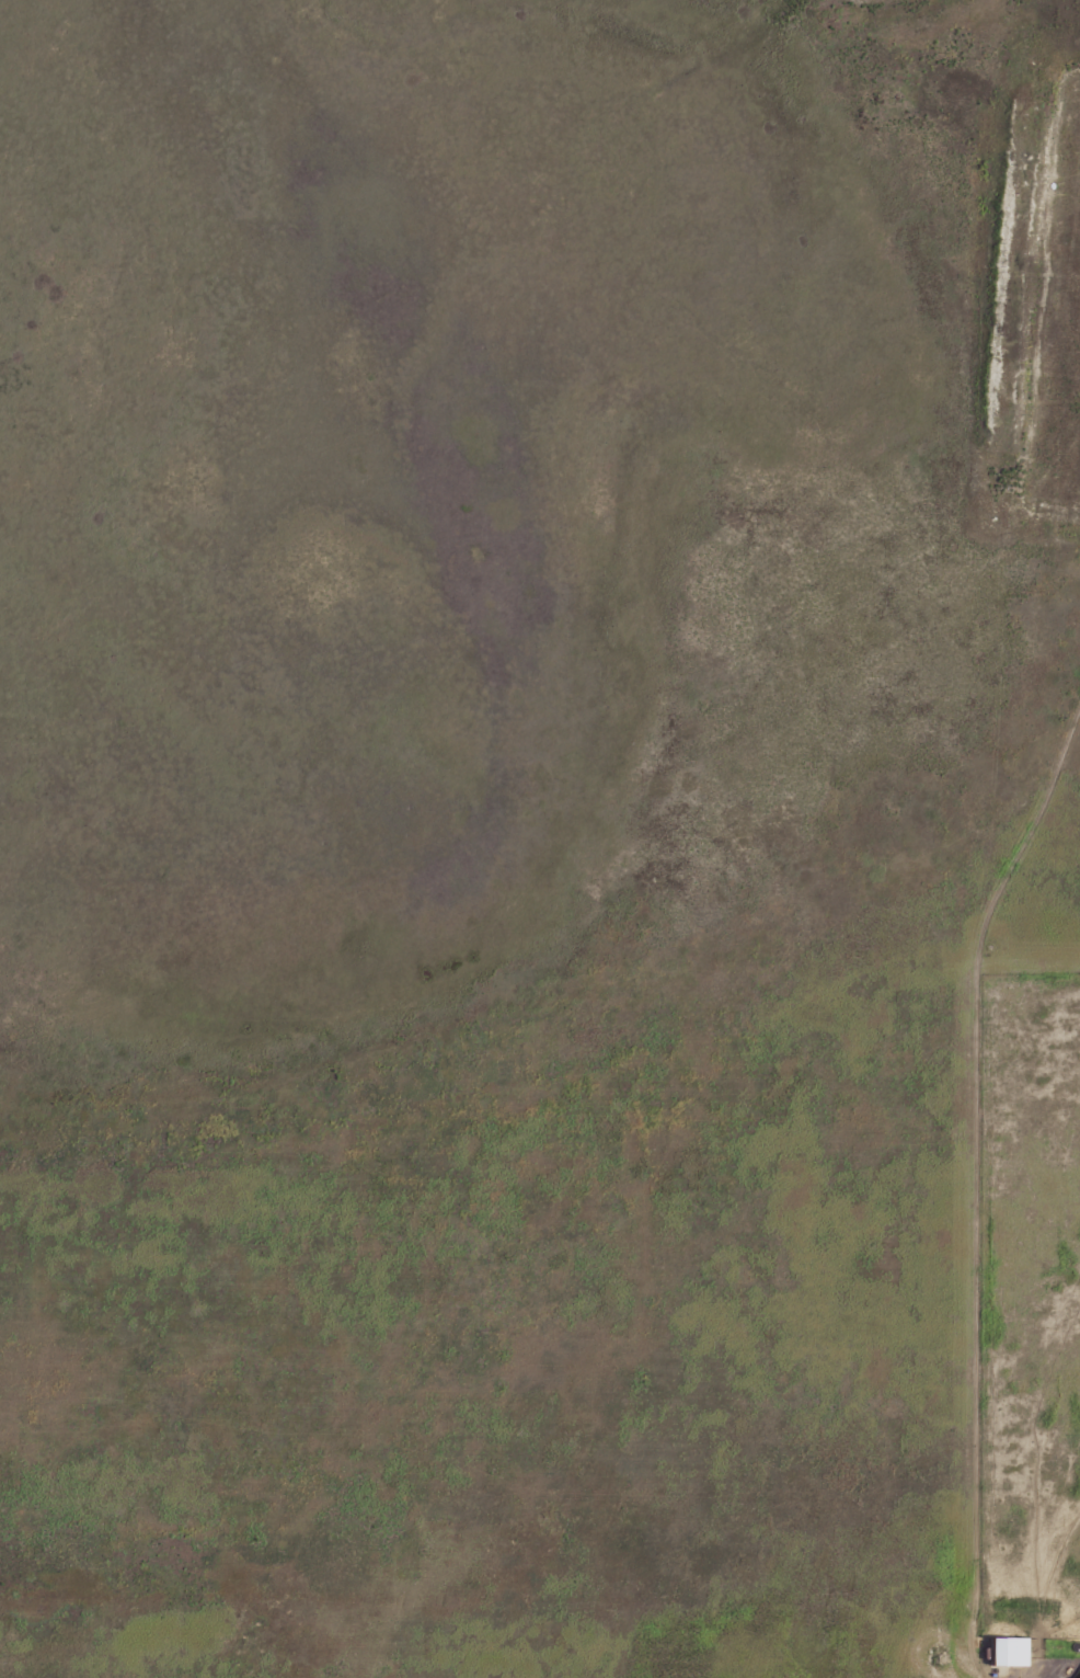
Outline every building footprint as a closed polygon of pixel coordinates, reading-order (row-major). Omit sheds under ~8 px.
[(985,1664),(1021,1664),(1021,1637),(985,1636),(985,1664)]
